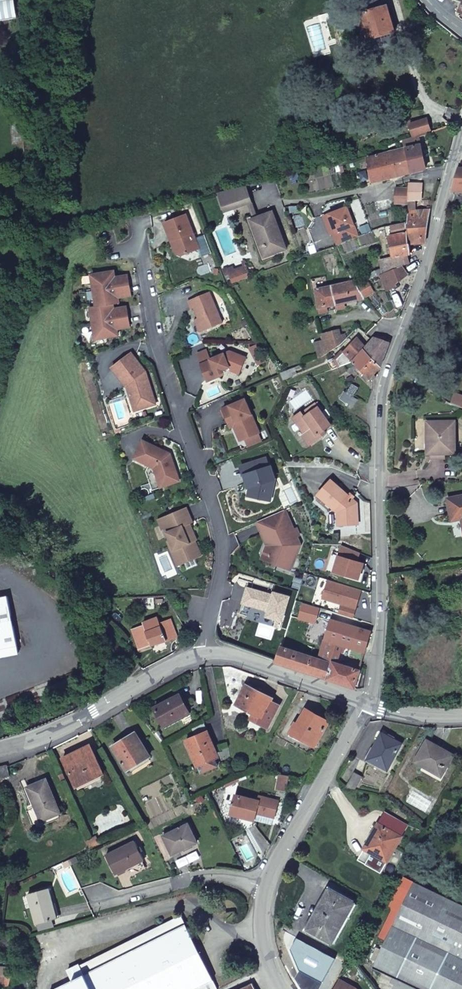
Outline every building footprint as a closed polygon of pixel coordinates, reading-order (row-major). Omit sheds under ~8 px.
[(12,0),(0,0),(0,21),(15,18),(12,0)] [(369,39),(391,34),(394,33),(386,6),(360,14),(368,40),(369,39)] [(369,39),(373,52),(395,46),(391,34),(369,39)] [(413,137),(431,131),(427,119),(410,124),(413,137)] [(426,170),(418,137),(403,142),(405,149),(411,174),(426,170)] [(393,153),(398,177),(411,174),(405,149),(393,153)] [(373,183),(398,177),(393,153),(368,159),(373,183)] [(458,169),(452,191),(461,191),(461,169),(458,169)] [(423,185),(409,184),(409,190),(408,201),(422,200),(423,185)] [(246,187),(219,193),(224,211),(250,204),(246,187)] [(395,189),(394,203),(408,204),(408,201),(409,190),(395,189)] [(347,208),(328,215),(335,233),(332,235),(337,246),(358,238),(347,208)] [(431,210),(408,212),(407,223),(407,227),(409,245),(423,244),(423,229),(429,223),(431,210)] [(272,213),(250,221),(256,236),(260,234),(268,256),(281,251),(286,249),(272,213)] [(198,248),(185,215),(164,223),(175,253),(181,255),(198,248)] [(256,236),(250,221),(246,222),(262,263),(283,255),(281,251),(268,256),(260,234),(256,236)] [(407,227),(407,223),(383,228),(384,232),(391,231),(391,235),(388,236),(392,256),(382,260),(385,267),(382,269),(384,274),(390,272),(404,267),(405,266),(401,257),(411,255),(409,245),(407,227)] [(229,273),(232,284),(251,277),(247,266),(244,267),(234,271),(229,273)] [(396,284),(409,274),(404,267),(390,272),(395,283),(396,284)] [(91,275),(96,306),(90,307),(95,339),(117,336),(116,326),(128,324),(126,310),(113,313),(112,305),(118,304),(117,295),(129,293),(127,279),(114,281),(113,272),(91,275)] [(395,283),(390,272),(384,274),(383,274),(388,286),(395,283)] [(371,292),(365,281),(356,284),(364,297),(371,292)] [(355,282),(352,282),(315,291),(321,315),(328,313),(327,308),(336,306),(345,304),(365,299),(364,297),(356,284),(355,282)] [(209,292),(188,301),(191,309),(193,308),(198,318),(203,331),(222,323),(209,292)] [(203,331),(198,318),(194,320),(200,333),(203,331)] [(340,333),(323,336),(327,354),(342,345),(340,333)] [(364,349),(365,348),(357,339),(336,360),(340,368),(349,365),(350,364),(364,349)] [(379,345),(373,340),(366,348),(365,348),(364,349),(380,367),(389,344),(382,341),(379,345)] [(380,367),(364,349),(350,364),(349,365),(351,369),(357,366),(366,375),(370,379),(372,382),(376,378),(374,375),(380,367)] [(230,352),(201,365),(208,382),(219,377),(218,375),(224,372),(223,370),(229,367),(230,370),(239,374),(246,358),(230,352)] [(131,353),(111,369),(125,387),(133,406),(154,400),(146,377),(143,373),(145,372),(131,353)] [(332,371),(340,368),(336,360),(328,362),(332,371)] [(293,377),(290,370),(282,373),(285,380),(293,377)] [(345,392),(341,400),(354,408),(358,400),(345,392)] [(461,404),(461,395),(453,392),(450,402),(461,405),(461,404)] [(245,400),(223,409),(231,429),(235,427),(238,426),(244,440),(260,433),(245,400)] [(324,429),(325,430),(332,426),(316,403),(295,417),(306,432),(305,436),(311,445),(322,438),(318,432),(324,429)] [(455,452),(455,448),(455,419),(428,421),(428,434),(431,434),(431,444),(445,444),(444,450),(444,452),(455,452)] [(241,442),(244,440),(238,426),(235,427),(241,442)] [(328,434),(325,430),(324,429),(318,432),(322,438),(328,434)] [(170,455),(142,442),(134,459),(150,467),(156,470),(159,481),(176,475),(170,455)] [(431,444),(431,452),(431,457),(444,457),(444,452),(444,450),(445,444),(431,444)] [(269,457),(244,466),(250,482),(247,484),(248,488),(251,487),(250,494),(272,498),(273,490),(274,479),(277,478),(269,457)] [(156,470),(150,467),(148,472),(154,490),(162,487),(159,481),(156,470)] [(359,524),(358,503),(333,480),(320,495),(339,512),(339,525),(359,524)] [(448,495),(451,513),(461,511),(461,514),(461,492),(448,495)] [(192,524),(186,509),(158,521),(162,531),(165,530),(174,551),(177,550),(184,565),(201,557),(195,542),(192,535),(193,534),(190,525),(192,524)] [(293,531),(285,511),(262,521),(270,540),(268,546),(267,550),(270,557),(288,564),(295,548),(300,546),(296,537),(299,536),(296,530),(293,531)] [(258,522),(268,546),(270,540),(262,521),(258,522)] [(165,530),(162,531),(178,567),(184,565),(177,550),(174,551),(165,530)] [(270,557),(267,550),(263,559),(291,570),(300,546),(295,548),(288,564),(270,557)] [(360,553),(342,546),(335,572),(359,579),(364,564),(358,561),(360,553)] [(390,574),(390,581),(403,580),(403,571),(390,574)] [(362,591),(328,581),(323,598),(356,608),(362,591)] [(0,599),(0,650),(18,647),(8,597),(0,599)] [(356,611),(341,606),(339,614),(353,618),(356,611)] [(133,630),(140,649),(140,650),(179,638),(172,620),(162,624),(159,617),(145,622),(146,626),(135,629),(133,630)] [(371,632),(331,620),(324,641),(365,654),(369,655),(370,651),(366,649),(371,632)] [(291,651),(282,648),(277,663),(286,666),(291,651)] [(311,657),(291,651),(286,666),(306,673),(311,657)] [(318,660),(311,657),(306,673),(355,689),(362,666),(345,661),(343,666),(319,658),(318,660)] [(237,703),(255,712),(261,715),(259,721),(268,726),(280,703),(272,699),(274,696),(248,683),(237,703)] [(180,693),(155,706),(165,724),(189,711),(180,693)] [(307,708),(298,722),(293,731),(316,744),(329,720),(307,708)] [(261,715),(255,712),(252,718),(259,721),(261,715)] [(293,731),(298,722),(295,721),(290,730),(293,731)] [(198,765),(201,763),(217,757),(219,756),(209,730),(187,739),(198,765)] [(383,731),(368,758),(388,768),(402,742),(383,731)] [(136,732),(114,744),(129,768),(150,756),(136,732)] [(454,754),(427,739),(416,760),(442,775),(454,754)] [(90,743),(63,756),(77,785),(103,772),(90,743)] [(217,757),(201,763),(205,771),(220,764),(217,757)] [(10,774),(8,763),(0,765),(0,769),(2,776),(10,774)] [(355,772),(347,786),(355,787),(362,775),(355,772)] [(61,812),(46,777),(27,785),(36,806),(28,810),(33,822),(42,820),(61,812)] [(258,799),(240,794),(238,802),(234,801),(231,812),(254,818),(256,811),(274,816),(278,799),(259,795),(258,799)] [(378,821),(377,822),(371,832),(375,834),(368,848),(364,845),(357,857),(378,868),(384,857),(387,858),(401,834),(378,821)] [(189,822),(163,834),(172,853),(198,841),(189,822)] [(371,832),(369,836),(364,845),(368,848),(375,834),(371,832)] [(96,834),(87,839),(90,847),(100,842),(96,834)] [(135,839),(106,854),(115,872),(144,857),(135,839)] [(381,870),(387,858),(384,857),(378,868),(381,870)] [(414,880),(372,964),(396,976),(417,934),(449,950),(431,988),(461,988),(461,903),(414,880)] [(29,892),(37,922),(57,916),(49,886),(29,892)] [(330,888),(308,927),(333,940),(354,901),(330,888)] [(79,964),(83,973),(51,988),(211,988),(217,986),(181,913),(79,964)] [(8,967),(0,966),(0,975),(5,975),(12,976),(8,967)] [(15,976),(12,976),(5,975),(4,986),(15,984),(15,976)] [(339,976),(332,988),(359,988),(356,985),(339,976)] [(236,988),(256,988),(252,981),(236,988)]
